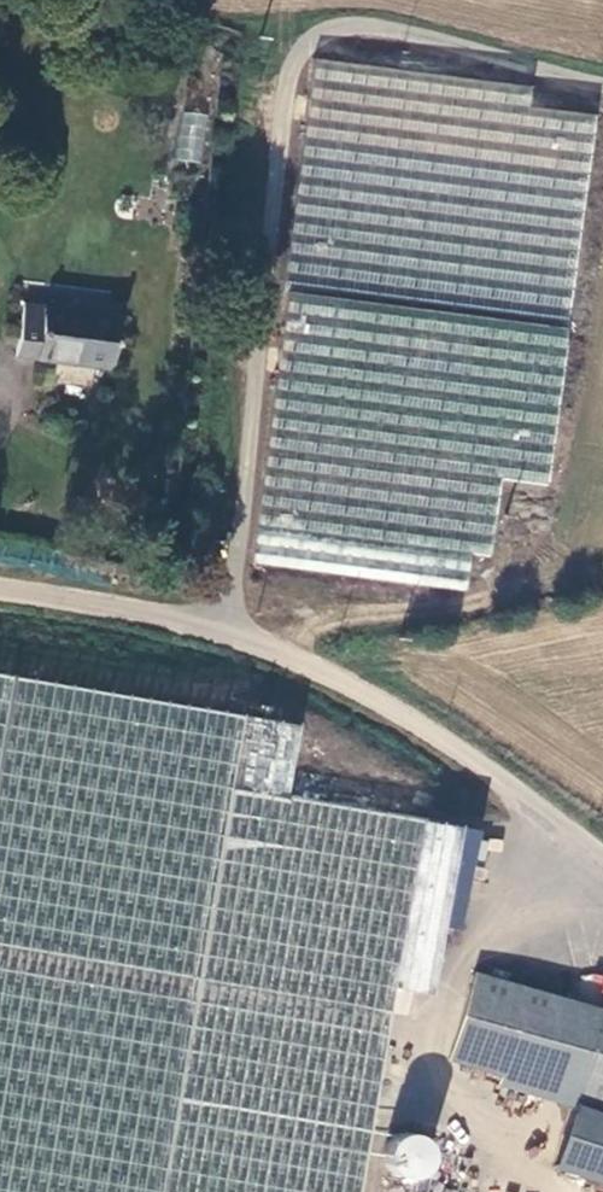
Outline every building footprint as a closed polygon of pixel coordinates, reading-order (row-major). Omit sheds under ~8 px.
[(549,490),(590,122),(533,111),(529,82),(313,63),(253,571),(484,595),(499,487),(549,490)] [(175,160),(202,163),(208,114),(180,111),(175,160)] [(111,371),(117,317),(24,306),(17,360),(111,371)] [(423,835),(286,808),(300,739),(0,681),(0,1191),(353,1191),(423,835)] [(597,1009),(470,971),(445,1057),(532,1083),(529,1093),(571,1105),(602,1114),(602,987),(597,1009)] [(571,1105),(553,1165),(602,1180),(602,1114),(571,1105)] [(431,1178),(438,1141),(405,1134),(397,1171),(431,1178)]
